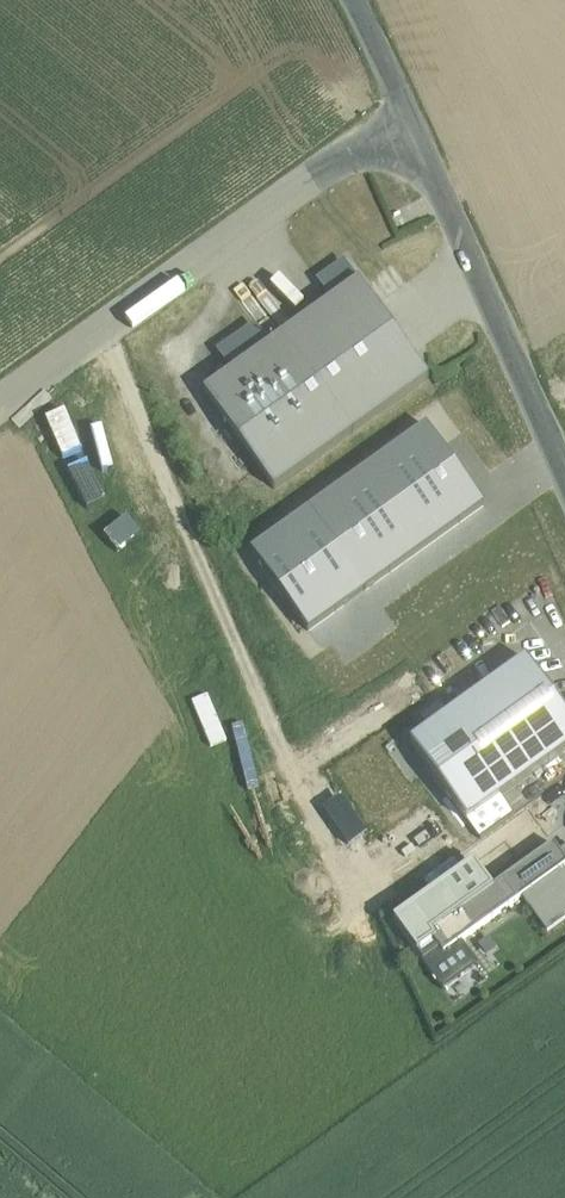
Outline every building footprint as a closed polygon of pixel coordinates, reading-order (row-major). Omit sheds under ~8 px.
[(319,281),(333,300),(358,282),(344,263),(319,281)] [(333,300),(269,347),(233,372),(204,393),(274,490),(430,379),(360,281),(358,282),(333,300)] [(219,352),(233,372),(269,347),(254,327),(219,352)] [(42,417),(60,458),(79,450),(61,409),(42,417)] [(296,625),(480,512),(429,429),(245,541),(296,625)] [(86,509),(105,500),(86,461),(67,470),(86,509)] [(527,660),(411,744),(467,821),(564,750),(564,713),(527,660)] [(504,881),(519,901),(564,868),(564,860),(554,845),(504,881)] [(444,955),(496,918),(481,897),(463,872),(394,921),(423,963),(440,950),(444,955)] [(496,918),(519,901),(504,881),(481,897),(496,918)]
